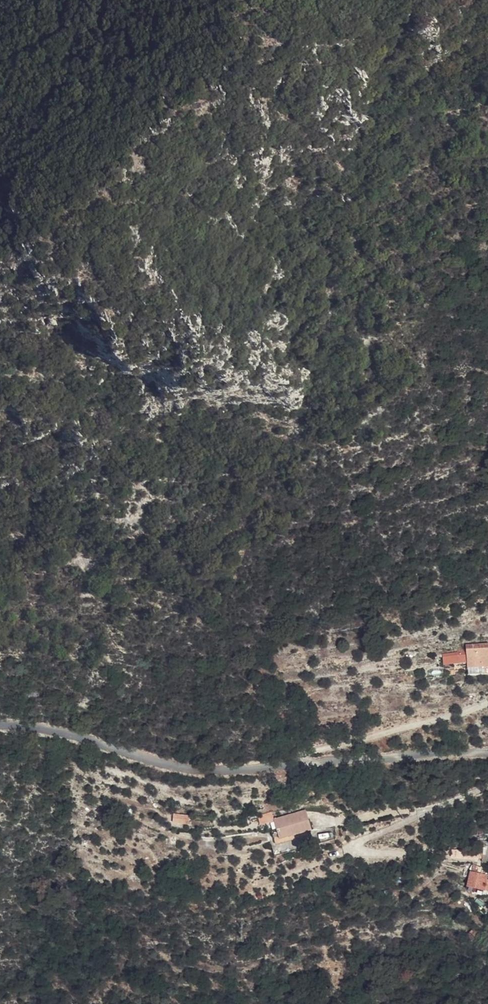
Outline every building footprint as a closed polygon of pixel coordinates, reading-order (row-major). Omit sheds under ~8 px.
[(466,674),(487,674),(487,642),(467,642),(466,674)] [(443,665),(465,663),(464,650),(442,652),(443,665)] [(308,812),(270,824),(273,833),(279,831),(283,842),(315,832),(308,812)] [(195,816),(179,813),(177,821),(193,824),(195,816)] [(468,874),(469,890),(486,890),(486,879),(486,874),(468,874)]
